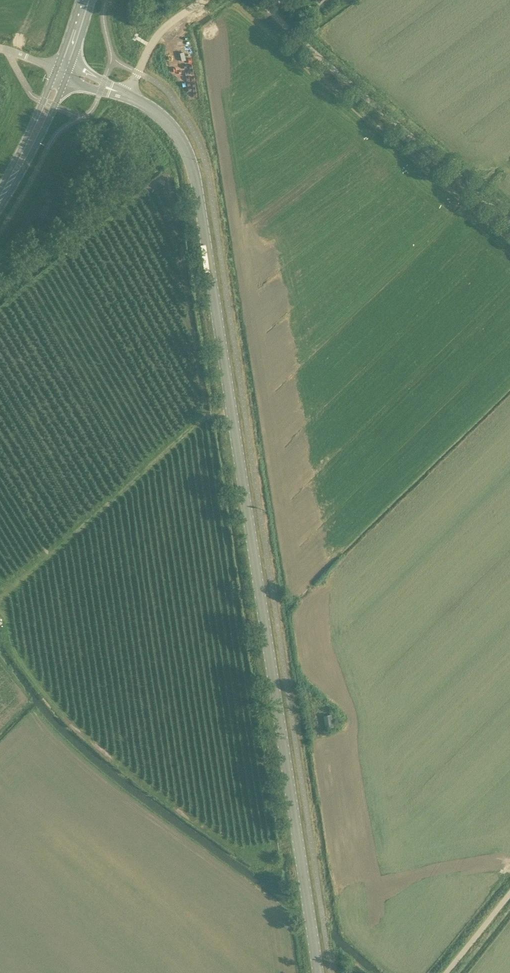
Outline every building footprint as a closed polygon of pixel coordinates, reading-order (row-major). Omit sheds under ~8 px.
[(334,727),(332,715),(324,716),(326,728),(334,727)]
